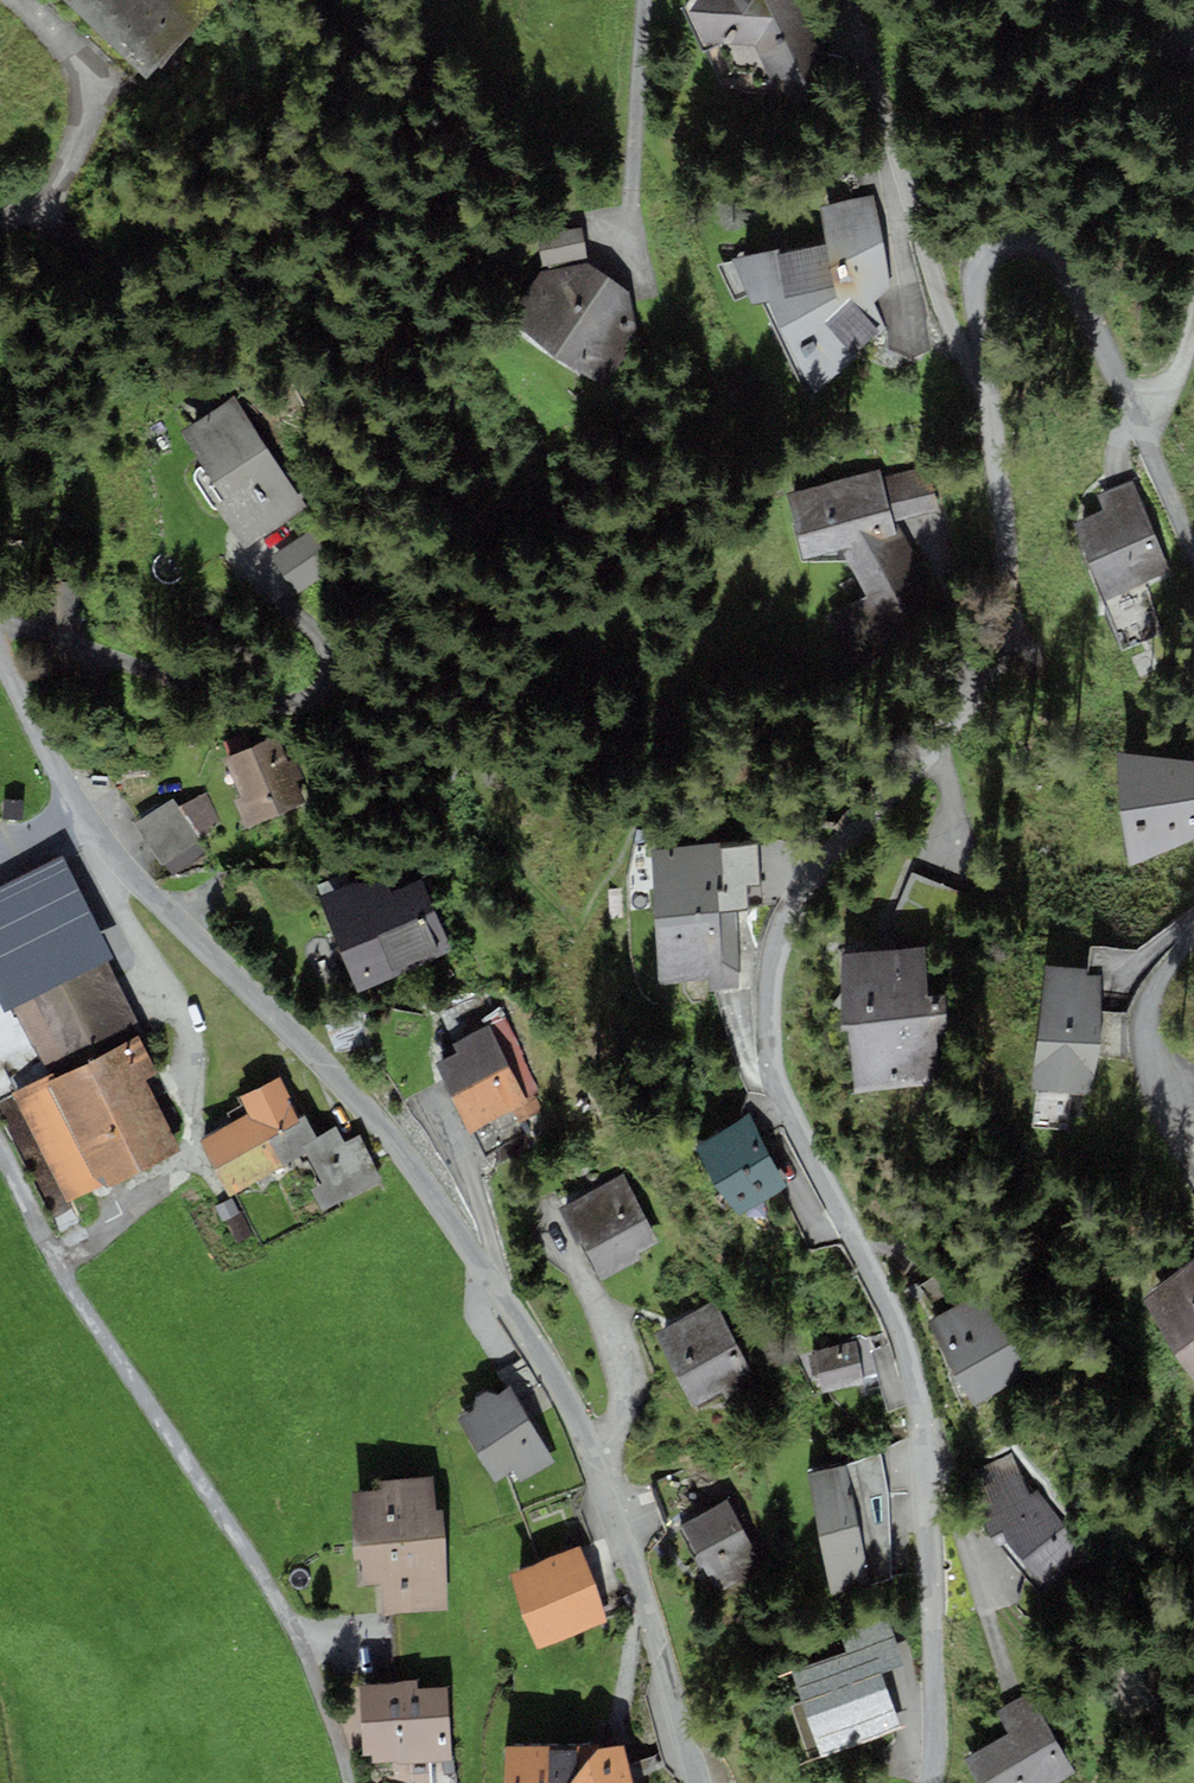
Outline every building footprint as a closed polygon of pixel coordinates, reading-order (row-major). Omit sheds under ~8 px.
[(218,3),(214,0),(61,0),(147,80),(158,67),(161,70),(218,3)] [(685,10),(704,51),(718,46),(756,47),(771,82),(805,82),(820,54),(792,0),(691,0),(685,10)] [(873,196),(819,207),(827,245),(780,253),(781,249),(734,259),(752,307),(764,303),(808,400),(848,365),(855,354),(885,328),(875,302),(890,291),(873,196)] [(542,267),(587,258),(582,229),(536,237),(542,267)] [(506,319),(599,384),(633,335),(636,330),(630,293),(588,261),(540,271),(506,319)] [(306,507),(233,396),(181,430),(227,500),(215,508),(243,549),(255,541),(306,507)] [(928,467),(882,478),(893,522),(897,521),(939,511),(928,467)] [(942,598),(897,521),(893,522),(882,478),(880,469),(787,494),(804,560),(848,561),(868,598),(845,611),(862,643),(942,598)] [(1071,527),(1105,602),(1171,573),(1132,481),(1097,496),(1104,512),(1071,527)] [(310,531),(271,556),(296,596),(336,571),(310,531)] [(289,764),(278,737),(226,758),(242,798),(234,801),(246,829),(254,826),(305,805),(296,781),(304,778),(297,761),(289,764)] [(1193,761),(1118,755),(1128,868),(1193,840),(1193,769),(1193,761)] [(203,843),(198,836),(221,821),(204,794),(180,810),(173,799),(135,824),(164,869),(166,867),(198,846),(203,843)] [(651,891),(654,918),(736,911),(748,910),(746,885),(761,884),(757,845),(721,848),(721,845),(651,851),(654,891),(651,891)] [(198,846),(166,867),(172,877),(205,856),(198,846)] [(62,856),(0,887),(0,1004),(4,1013),(14,1008),(106,961),(114,957),(62,856)] [(319,899),(358,994),(453,952),(422,880),(392,893),(382,872),(319,899)] [(736,911),(654,918),(660,985),(706,980),(707,993),(738,990),(737,977),(743,977),(736,911)] [(925,948),(842,955),(840,1033),(849,1031),(854,1094),(950,1081),(944,996),(928,997),(925,948)] [(138,1037),(143,1034),(106,961),(14,1008),(49,1077),(53,1075),(55,1079),(138,1037)] [(1045,966),(1032,1090),(1072,1095),(1085,1095),(1094,1076),(1100,1054),(1102,1019),(1100,977),(1085,976),(1086,971),(1045,966)] [(529,1103),(526,1097),(540,1090),(503,1018),(489,1025),(452,1044),(457,1054),(435,1065),(469,1132),(529,1103)] [(49,1077),(12,1096),(67,1205),(100,1189),(102,1193),(182,1152),(144,1079),(156,1073),(138,1037),(55,1079),(53,1075),(49,1077)] [(279,1076),(237,1098),(242,1106),(228,1114),(233,1123),(200,1140),(229,1196),(307,1156),(302,1147),(317,1139),(305,1116),(298,1119),(287,1099),(291,1097),(279,1076)] [(788,1188),(749,1116),(695,1144),(733,1217),(788,1188)] [(336,1129),(317,1139),(302,1147),(307,1156),(323,1186),(315,1191),(327,1214),(385,1183),(359,1136),(345,1144),(336,1129)] [(624,1174),(561,1208),(598,1275),(601,1281),(639,1260),(636,1254),(660,1241),(624,1174)] [(223,1223),(240,1214),(232,1198),(214,1208),(223,1223)] [(242,1215),(228,1222),(238,1243),(253,1236),(242,1215)] [(1136,1302),(1193,1379),(1193,1259),(1136,1302)] [(1029,1377),(982,1293),(927,1324),(975,1407),(1029,1377)] [(757,1385),(713,1301),(652,1333),(692,1409),(723,1393),(727,1401),(757,1385)] [(864,1381),(863,1377),(877,1373),(866,1338),(856,1341),(815,1352),(816,1355),(809,1356),(813,1377),(820,1376),(823,1393),(864,1381)] [(555,1464),(510,1386),(497,1395),(485,1392),(476,1400),(474,1409),(458,1419),(495,1482),(513,1472),(520,1484),(555,1464)] [(847,1466),(807,1474),(830,1595),(870,1587),(868,1578),(891,1577),(889,1493),(880,1452),(847,1466)] [(1043,1583),(1080,1548),(1039,1493),(1029,1498),(1012,1454),(967,1476),(991,1537),(1003,1533),(1007,1545),(1043,1583)] [(435,1478),(380,1481),(380,1491),(352,1493),(355,1561),(361,1560),(362,1585),(380,1585),(382,1615),(449,1612),(444,1511),(436,1511),(435,1478)] [(762,1568),(726,1501),(680,1526),(717,1593),(762,1568)] [(608,1622),(579,1546),(507,1574),(536,1649),(608,1622)] [(792,1667),(821,1755),(902,1729),(883,1671),(904,1664),(888,1613),(840,1629),(847,1649),(792,1667)] [(364,1756),(372,1756),(373,1766),(452,1761),(447,1688),(418,1690),(417,1681),(359,1685),(364,1756)] [(963,1760),(977,1782),(1059,1782),(1077,1773),(1029,1693),(996,1713),(1008,1734),(963,1760)] [(503,1746),(503,1782),(634,1782),(624,1744),(600,1748),(503,1746)]
